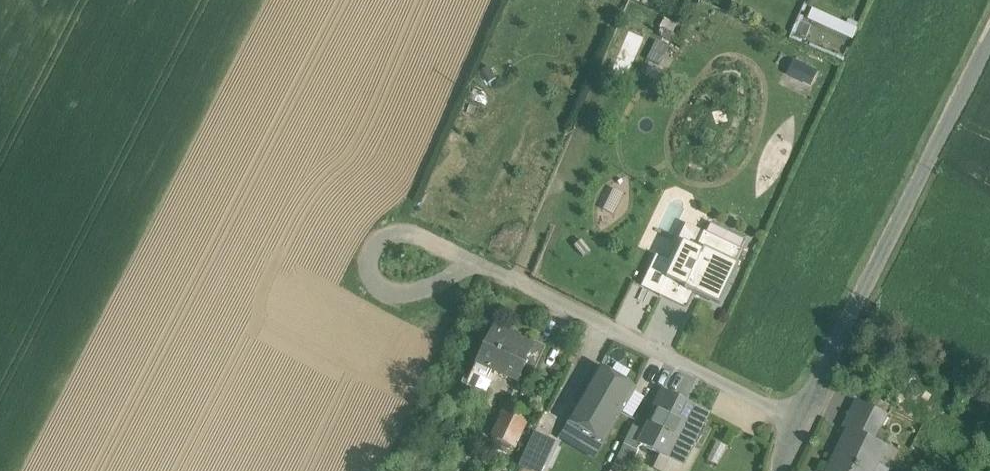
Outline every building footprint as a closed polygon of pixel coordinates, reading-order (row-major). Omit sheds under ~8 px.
[(810,10),(807,22),(854,36),(857,24),(810,10)] [(677,25),(664,19),(659,28),(661,29),(672,34),(677,25)] [(660,35),(639,77),(660,88),(685,41),(672,34),(661,29),(659,35),(660,35)] [(795,58),(785,75),(810,89),(819,71),(795,58)] [(737,254),(704,238),(706,234),(703,233),(686,270),(680,281),(685,283),(687,284),(703,250),(735,265),(742,251),(739,250),(737,254)] [(739,250),(706,234),(704,238),(737,254),(739,250)] [(675,254),(658,248),(652,265),(668,272),(675,254)] [(735,265),(703,250),(687,284),(697,289),(699,285),(705,289),(704,292),(719,299),(735,265)] [(686,270),(675,264),(659,297),(661,297),(662,296),(675,303),(685,283),(680,281),(686,270)] [(705,289),(699,285),(697,289),(687,284),(684,291),(719,307),(738,266),(735,265),(719,299),(704,292),(705,289)] [(532,346),(493,328),(471,375),(486,383),(493,370),(518,382),(526,364),(525,363),(533,346),(532,346)] [(545,347),(534,341),(532,346),(533,346),(525,363),(526,364),(527,365),(535,368),(545,347)] [(599,368),(567,422),(603,443),(635,389),(599,368)] [(691,406),(662,392),(653,409),(656,411),(639,444),(665,457),(691,406)] [(888,416),(857,401),(844,426),(849,429),(885,446),(890,436),(881,432),(888,416)] [(529,415),(507,404),(494,432),(516,443),(529,415)] [(709,415),(691,406),(665,457),(683,466),(709,415)] [(868,470),(870,470),(882,447),(886,450),(887,448),(885,446),(849,429),(836,455),(841,458),(868,470)] [(610,470),(628,470),(638,452),(623,444),(610,470)] [(841,458),(835,470),(868,470),(841,458)]
